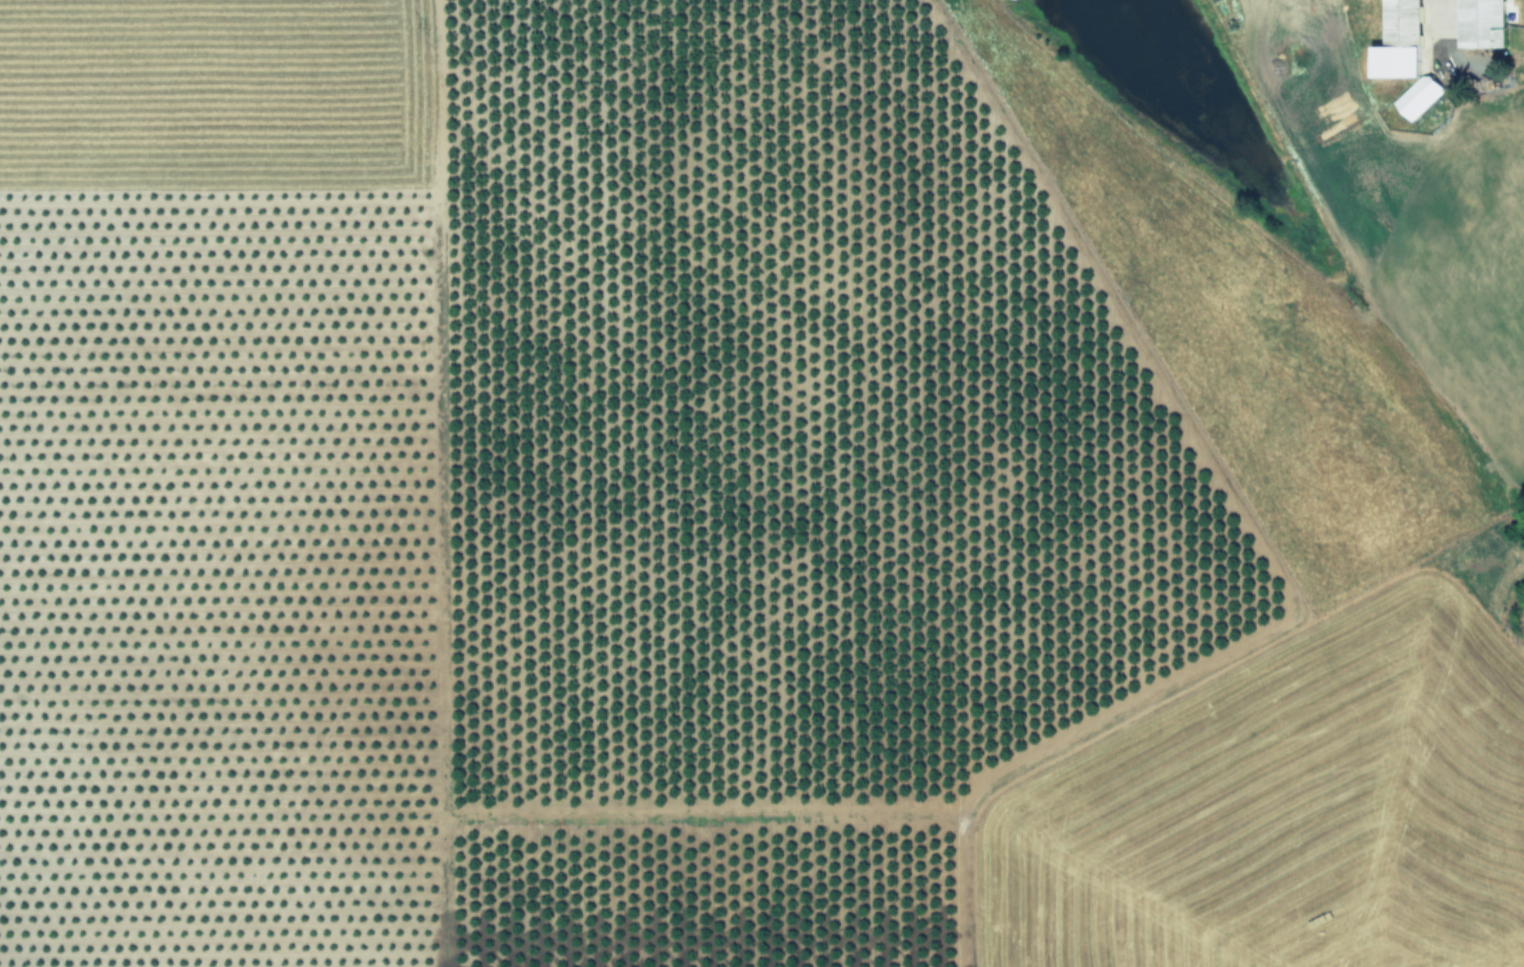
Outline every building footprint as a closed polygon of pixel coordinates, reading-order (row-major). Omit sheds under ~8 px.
[(1462,45),(1508,46),(1508,0),(1462,0),(1462,45)] [(1374,75),(1423,75),(1395,101),(1413,120),(1446,88),(1433,74),(1424,74),(1424,45),(1375,45),(1375,62),(1374,63),(1374,75)]
